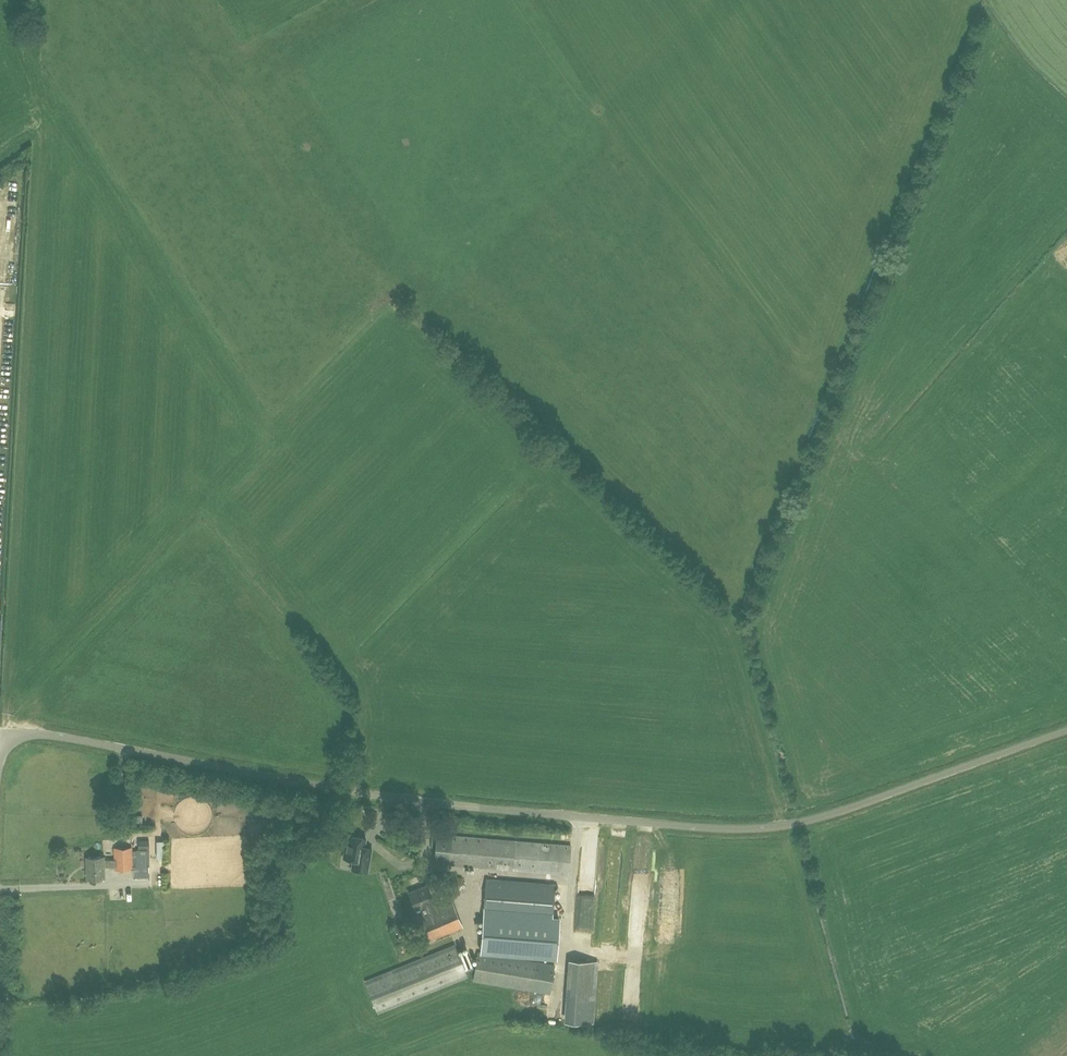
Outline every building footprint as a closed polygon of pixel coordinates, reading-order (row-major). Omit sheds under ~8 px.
[(346,844),(343,858),(353,860),(352,869),(367,872),(371,848),(364,847),(365,838),(349,835),(348,844),(346,844)] [(434,863),(448,864),(569,874),(571,846),(436,835),(434,863)] [(134,878),(149,877),(150,841),(138,841),(138,850),(132,850),(134,878)] [(114,870),(132,869),(131,847),(114,848),(114,859),(103,859),(103,856),(86,857),(86,879),(104,878),(103,867),(114,867),(114,870)] [(583,873),(598,873),(599,854),(584,854),(583,873)] [(444,885),(459,890),(462,878),(447,874),(444,885)] [(481,953),(556,958),(559,919),(552,918),(554,885),(486,879),(481,953)] [(428,941),(463,926),(452,902),(435,909),(432,902),(432,901),(425,886),(408,894),(415,909),(421,906),(424,914),(418,917),(428,941)] [(467,977),(454,945),(364,981),(377,1013),(467,977)] [(474,980),(532,990),(550,992),(554,965),(481,953),(478,952),(474,980)] [(600,961),(570,960),(567,1022),(597,1023),(600,961)]
